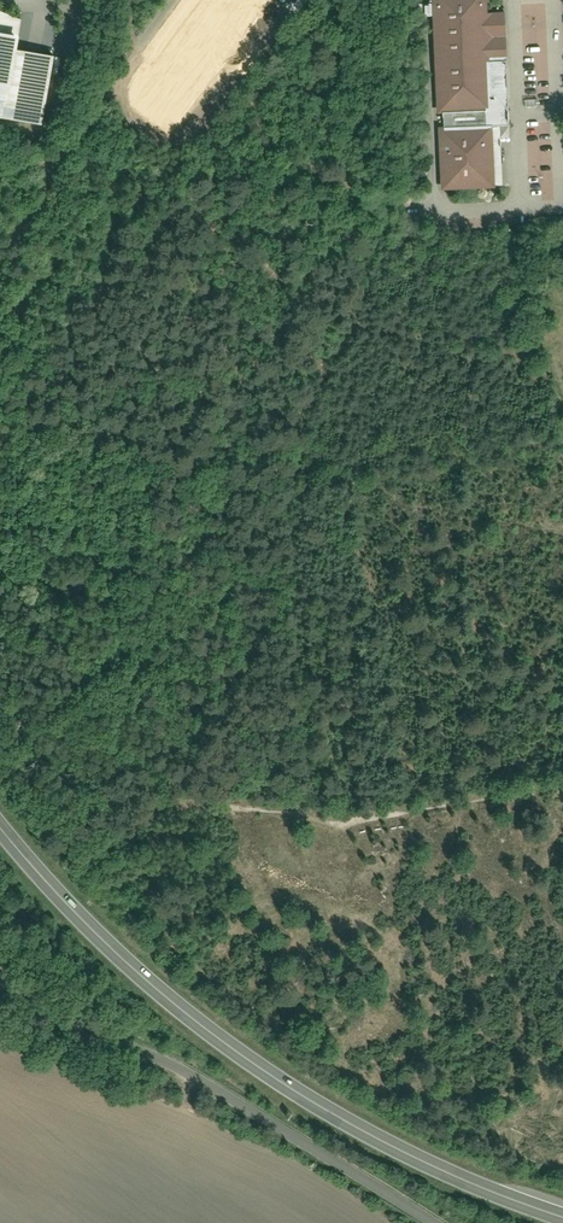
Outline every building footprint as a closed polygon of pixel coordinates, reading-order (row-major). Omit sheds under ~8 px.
[(439,111),(448,111),(449,131),(440,131),(443,186),(494,184),(491,125),(508,124),(507,107),(491,108),(488,58),(505,57),(503,14),(482,15),(481,0),(433,0),(439,111)] [(39,119),(49,56),(13,51),(17,23),(16,23),(0,13),(0,113),(39,119)]
